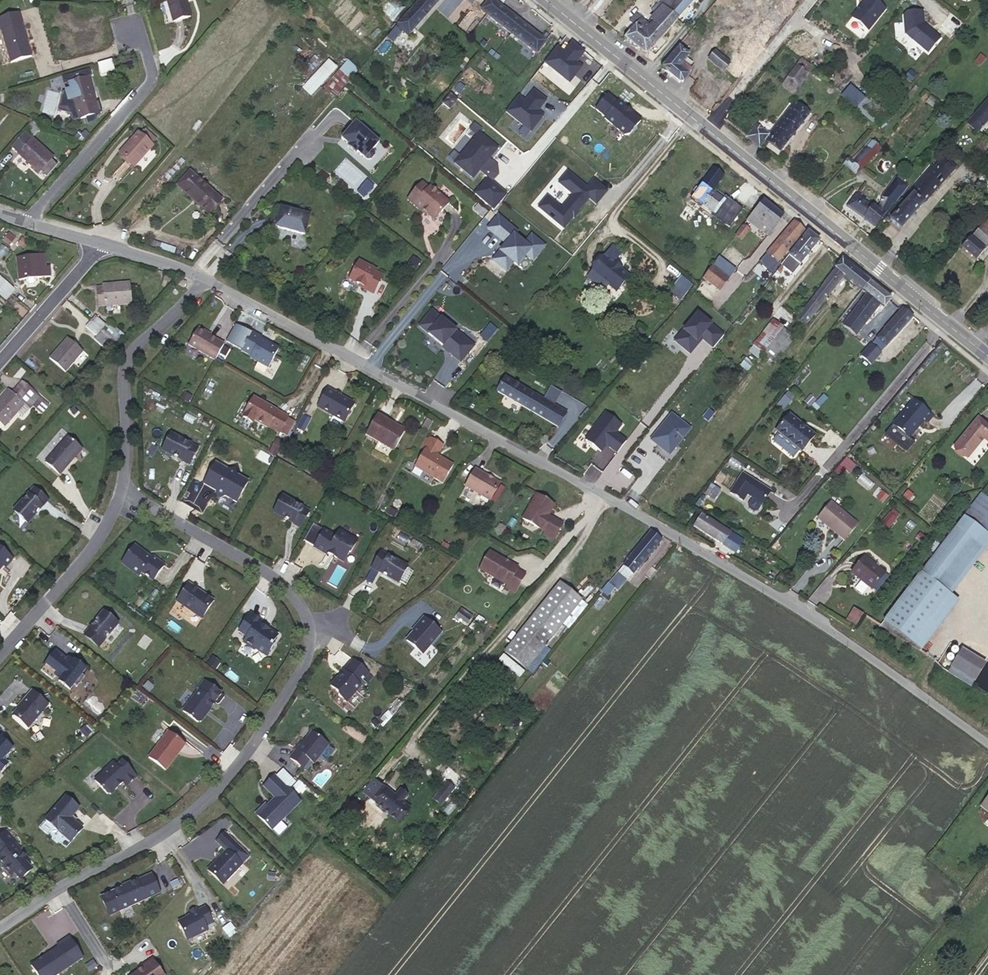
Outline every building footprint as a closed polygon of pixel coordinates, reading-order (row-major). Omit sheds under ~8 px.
[(185,0),(174,0),(167,2),(173,22),(190,17),(185,0)] [(396,0),(379,0),(375,5),(393,21),(404,7),(396,0)] [(396,26),(408,36),(440,0),(419,0),(396,26)] [(537,53),(547,41),(496,2),(498,0),(489,0),(481,10),(537,53)] [(677,19),(694,0),(668,0),(662,6),(669,12),(677,19)] [(873,0),(864,0),(863,2),(863,3),(851,19),(866,31),(884,10),(873,0)] [(651,11),(655,14),(662,7),(658,3),(651,11)] [(635,26),(624,39),(637,49),(669,12),(662,6),(662,7),(655,14),(651,19),(654,22),(650,26),(647,24),(641,19),(635,26)] [(637,49),(645,56),(677,19),(669,12),(637,49)] [(922,27),(921,12),(906,13),(903,16),(905,34),(927,53),(939,40),(927,29),(926,30),(922,27)] [(18,13),(0,18),(0,28),(10,63),(31,57),(18,13)] [(630,22),(635,26),(641,19),(636,15),(630,22)] [(777,28),(768,21),(756,36),(764,43),(777,28)] [(401,33),(395,29),(388,37),(394,41),(401,33)] [(742,74),(763,48),(753,40),(732,66),(742,74)] [(584,51),(572,42),(566,49),(569,52),(566,55),(556,47),(544,62),(569,82),(581,67),(574,61),(577,58),(578,59),(584,51)] [(662,68),(679,83),(683,82),(687,76),(691,71),(682,63),(688,55),(679,47),(662,68)] [(730,64),(714,51),(708,60),(723,72),(730,64)] [(310,95),(337,67),(328,58),(300,86),(310,95)] [(323,85),(334,95),(359,69),(348,59),(323,85)] [(812,67),(801,59),(796,66),(807,73),(812,67)] [(807,73),(796,66),(789,76),(799,84),(807,73)] [(71,82),(67,83),(69,91),(62,93),(57,110),(70,114),(72,121),(85,118),(86,124),(91,122),(96,118),(95,115),(98,114),(88,77),(91,77),(89,70),(69,75),(71,82)] [(69,75),(62,77),(64,84),(67,83),(71,82),(69,75)] [(799,84),(789,76),(783,84),(793,92),(799,84)] [(849,88),(841,96),(856,109),(863,101),(849,88)] [(545,100),(533,90),(527,98),(530,101),(527,104),(517,96),(505,111),(530,131),(542,115),(536,110),(538,107),(539,108),(545,100)] [(47,91),(43,112),(54,114),(58,92),(47,91)] [(605,118),(625,135),(629,134),(641,120),(618,102),(617,103),(608,95),(596,109),(606,117),(605,118)] [(856,109),(875,125),(885,114),(866,98),(863,101),(856,109)] [(968,124),(977,132),(987,120),(987,100),(968,124)] [(747,137),(759,148),(766,139),(780,150),(808,115),(793,104),(769,134),(756,125),(747,137)] [(380,140),(356,120),(342,137),(349,143),(358,150),(366,157),(367,156),(369,158),(372,157),(376,153),(375,149),(374,148),(380,140)] [(31,121),(24,130),(33,137),(40,128),(31,121)] [(78,132),(73,138),(82,143),(89,135),(85,131),(81,135),(78,132)] [(152,145),(138,132),(120,154),(134,166),(152,145)] [(479,133),(454,163),(472,178),(497,148),(479,133)] [(40,171),(51,159),(53,158),(32,139),(31,140),(24,134),(12,147),(19,154),(18,155),(39,173),(40,171)] [(860,169),(878,147),(872,141),(853,161),(852,161),(860,169)] [(358,150),(349,143),(348,145),(356,152),(358,150)] [(880,149),(878,147),(860,169),(861,169),(880,149)] [(853,161),(848,157),(843,164),(855,174),(860,169),(852,161),(853,161)] [(57,165),(51,159),(40,171),(46,177),(57,165)] [(901,229),(954,168),(944,159),(936,168),(933,165),(910,191),(913,194),(890,220),(901,229)] [(722,199),(711,191),(722,176),(713,169),(678,216),(688,223),(701,205),(713,213),(722,199)] [(184,192),(196,177),(190,171),(177,186),(184,192)] [(539,208),(564,229),(573,218),(574,219),(579,213),(578,212),(589,198),(596,205),(607,192),(594,181),(587,189),(568,173),(559,183),(573,195),(562,209),(547,197),(539,208)] [(222,200),(196,177),(184,192),(209,214),(222,200)] [(488,178),(475,193),(494,210),(507,194),(488,178)] [(878,210),(872,206),(872,207),(855,196),(848,206),(875,227),(906,186),(896,178),(882,197),(878,210)] [(430,187),(423,181),(408,199),(421,210),(422,208),(427,213),(435,219),(450,201),(431,185),(430,187)] [(783,216),(763,201),(749,218),(758,225),(759,229),(765,234),(769,234),(783,216)] [(281,204),(275,224),(304,232),(310,213),(281,204)] [(550,247),(537,236),(530,245),(520,236),(522,233),(503,217),(493,230),(508,242),(510,238),(514,241),(498,261),(511,272),(518,263),(522,266),(535,250),(542,256),(550,247)] [(978,230),(977,229),(961,248),(976,261),(987,247),(987,219),(978,230)] [(801,234),(804,231),(793,222),(758,263),(771,274),(779,264),(777,262),(799,237),(801,234)] [(743,225),(736,235),(741,239),(749,229),(743,225)] [(792,274),(819,241),(808,232),(804,236),(802,240),(781,265),(783,266),(792,274)] [(13,240),(7,236),(4,240),(9,245),(13,240)] [(38,255),(16,257),(19,280),(25,280),(36,278),(40,278),(39,268),(38,255)] [(611,282),(619,288),(629,276),(621,269),(622,268),(614,262),(613,263),(605,256),(592,272),(608,285),(611,282)] [(718,259),(734,272),(736,270),(719,257),(718,259)] [(377,269),(359,259),(350,278),(362,284),(361,286),(374,292),(383,274),(376,270),(377,269)] [(719,292),(734,272),(718,259),(702,279),(719,292)] [(863,291),(869,282),(842,260),(823,283),(824,283),(796,319),(805,326),(844,276),(863,291)] [(45,267),(39,268),(40,278),(50,277),(49,267),(45,267)] [(10,296),(16,290),(0,277),(0,287),(10,296)] [(179,277),(174,283),(187,290),(190,284),(191,283),(179,277)] [(103,284),(103,287),(104,305),(104,306),(131,304),(130,282),(103,284)] [(884,308),(891,299),(869,282),(863,291),(867,295),(852,313),(864,323),(865,323),(879,304),(884,308)] [(10,296),(0,287),(0,296),(6,301),(10,296)] [(894,338),(913,317),(903,309),(876,339),(886,347),(894,338)] [(475,346),(433,311),(420,326),(451,352),(450,353),(462,362),(475,346)] [(855,334),(864,323),(852,313),(843,325),(855,334)] [(714,349),(724,336),(698,314),(675,342),(691,354),(700,344),(698,342),(701,338),(714,349)] [(113,341),(116,344),(123,335),(109,322),(106,325),(95,315),(90,321),(113,341)] [(760,337),(770,345),(783,328),(774,320),(760,337)] [(113,341),(90,321),(85,327),(96,336),(93,339),(105,350),(113,341)] [(770,345),(763,354),(774,363),(794,337),(783,328),(770,345)] [(196,329),(188,345),(215,360),(224,344),(196,329)] [(268,367),(279,348),(261,339),(262,337),(251,332),(241,350),(251,356),(250,358),(268,367)] [(83,351),(67,337),(49,358),(65,372),(83,351)] [(753,346),(763,354),(770,345),(760,337),(753,346)] [(871,344),(861,355),(871,364),(881,353),(871,344)] [(749,351),(759,359),(763,354),(753,346),(749,351)] [(566,413),(505,377),(496,391),(558,427),(566,413)] [(23,381),(12,393),(8,389),(0,399),(0,423),(4,427),(17,412),(22,417),(30,409),(33,406),(41,414),(49,405),(23,381)] [(344,421),(354,404),(327,389),(317,407),(344,421)] [(787,392),(781,399),(788,404),(793,397),(787,392)] [(824,394),(815,403),(820,407),(828,399),(824,394)] [(287,419),(288,417),(253,397),(242,417),(252,422),(254,420),(267,427),(267,426),(279,433),(280,431),(287,419)] [(924,420),(926,422),(931,415),(913,400),(893,425),(908,438),(924,420)] [(619,452),(628,441),(621,434),(618,437),(615,435),(624,424),(609,412),(587,439),(602,451),(608,444),(619,452)] [(394,451),(405,430),(377,414),(365,435),(394,451)] [(710,418),(705,414),(699,422),(704,426),(710,418)] [(796,447),(801,452),(815,435),(789,414),(776,431),(778,433),(796,447)] [(978,417),(954,446),(968,458),(986,434),(987,436),(987,426),(978,417)] [(295,423),(287,419),(280,431),(288,435),(295,423)] [(668,456),(686,434),(667,419),(647,445),(654,451),(657,448),(668,456)] [(908,438),(893,425),(885,434),(906,452),(914,443),(908,438)] [(198,448),(171,433),(163,448),(190,463),(198,448)] [(796,447),(778,433),(774,439),(775,443),(787,452),(791,453),(796,447)] [(69,434),(47,460),(61,472),(83,447),(69,434)] [(415,467),(423,472),(423,471),(434,477),(433,478),(443,483),(453,464),(444,459),(443,460),(437,456),(444,444),(430,437),(426,438),(420,448),(424,450),(418,459),(420,460),(415,467)] [(282,443),(276,439),(270,449),(276,453),(282,443)] [(229,469),(217,462),(215,464),(228,471),(229,469)] [(228,471),(215,464),(205,482),(217,489),(219,496),(226,494),(238,501),(249,480),(238,474),(236,467),(229,469),(228,471)] [(490,500),(500,484),(475,469),(465,486),(490,500)] [(770,491),(742,473),(730,493),(743,501),(747,494),(762,504),(770,491)] [(36,485),(16,509),(29,520),(49,496),(36,485)] [(963,516),(983,532),(975,543),(982,548),(983,549),(987,542),(987,499),(981,493),(963,516)] [(548,515),(554,505),(536,494),(522,519),(545,532),(543,534),(553,540),(563,524),(552,518),(549,518),(548,515)] [(309,511),(283,496),(274,511),(301,526),(309,511)] [(844,540),(857,524),(831,502),(819,516),(832,528),(831,529),(844,540)] [(396,512),(390,509),(387,514),(393,518),(396,512)] [(881,521),(888,527),(896,517),(888,512),(881,521)] [(694,527),(715,540),(722,529),(701,515),(694,527)] [(983,532),(963,516),(955,528),(975,543),(983,532)] [(975,543),(955,528),(921,572),(948,593),(982,548),(975,543)] [(722,529),(715,540),(725,546),(732,535),(722,529)] [(336,537),(324,530),(314,547),(326,554),(328,551),(335,556),(334,557),(343,562),(349,552),(350,552),(357,541),(339,531),(336,537)] [(627,580),(632,574),(632,575),(637,569),(638,569),(662,539),(650,530),(626,560),(627,560),(618,572),(627,580)] [(732,535),(725,546),(735,553),(742,542),(732,535)] [(154,555),(153,557),(136,544),(124,560),(125,563),(140,575),(143,571),(154,579),(165,564),(154,555)] [(1,565),(2,566),(4,564),(6,565),(13,557),(0,545),(0,567),(1,565)] [(408,568),(380,552),(372,567),(399,583),(408,568)] [(504,562),(488,553),(478,570),(506,587),(505,589),(514,594),(524,576),(516,571),(517,569),(508,564),(507,565),(504,562)] [(885,573),(864,556),(852,572),(872,589),(885,573)] [(948,593),(921,572),(880,626),(921,651),(959,601),(948,593)] [(189,582),(177,600),(202,617),(214,599),(189,582)] [(581,600),(559,583),(505,651),(526,668),(581,600)] [(614,588),(608,584),(601,592),(607,597),(614,588)] [(473,616),(462,608),(457,615),(468,623),(473,616)] [(855,624),(861,614),(853,609),(847,619),(855,624)] [(105,611),(86,635),(99,645),(118,621),(105,611)] [(264,621),(251,613),(239,630),(247,636),(244,641),(254,648),(255,647),(266,654),(273,645),(273,644),(273,643),(272,642),(278,634),(269,628),(267,628),(264,626),(265,625),(262,623),(264,621)] [(423,654),(442,632),(424,617),(418,624),(419,626),(407,640),(423,654)] [(67,659),(56,650),(41,670),(52,678),(55,674),(60,678),(59,680),(70,689),(74,684),(77,686),(81,681),(85,675),(82,673),(86,668),(75,660),(74,661),(72,663),(67,659)] [(985,664),(961,650),(951,667),(975,680),(985,664)] [(212,657),(208,663),(215,669),(220,662),(212,657)] [(353,659),(343,670),(345,671),(339,678),(337,677),(331,685),(338,692),(339,694),(346,701),(361,685),(359,683),(369,672),(353,659)] [(199,689),(183,710),(198,721),(201,720),(207,713),(206,712),(209,708),(210,709),(215,702),(217,704),(219,703),(225,696),(224,695),(205,679),(198,689),(199,689)] [(49,704),(33,690),(22,703),(23,704),(16,713),(15,716),(28,727),(49,704)] [(86,726),(82,731),(87,736),(92,731),(86,726)] [(185,743),(169,730),(149,756),(166,769),(185,743)] [(328,745),(312,732),(303,743),(300,741),(294,748),(296,750),(290,758),(303,768),(309,760),(313,763),(328,745)] [(0,736),(0,770),(1,771),(9,762),(4,758),(13,748),(0,736)] [(137,775),(123,760),(117,765),(114,762),(104,771),(105,772),(96,780),(107,793),(111,793),(118,787),(118,785),(120,783),(121,784),(124,781),(127,785),(137,775)] [(300,801),(274,776),(264,786),(275,798),(270,803),(271,804),(268,807),(265,804),(257,812),(257,815),(271,830),(300,801)] [(395,796),(374,779),(362,793),(396,821),(408,807),(401,802),(407,796),(400,790),(395,796)] [(442,805),(454,788),(447,783),(434,799),(442,805)] [(66,796),(46,820),(71,842),(83,828),(71,818),(79,808),(66,796)] [(7,830),(0,836),(0,860),(5,866),(4,867),(10,873),(11,872),(12,874),(15,871),(21,878),(32,868),(26,861),(28,858),(20,849),(19,850),(13,843),(16,841),(7,830)] [(227,849),(207,869),(222,884),(243,863),(227,849)] [(160,892),(152,874),(138,880),(137,879),(128,883),(129,884),(111,892),(120,911),(160,892)] [(190,916),(178,922),(187,940),(207,930),(205,926),(212,923),(205,907),(198,911),(196,908),(188,912),(190,916)] [(31,964),(38,974),(56,974),(83,957),(69,936),(57,944),(58,946),(31,964)] [(152,959),(143,965),(144,967),(132,974),(163,974),(152,959)] [(93,960),(85,966),(89,971),(97,966),(93,960)]
